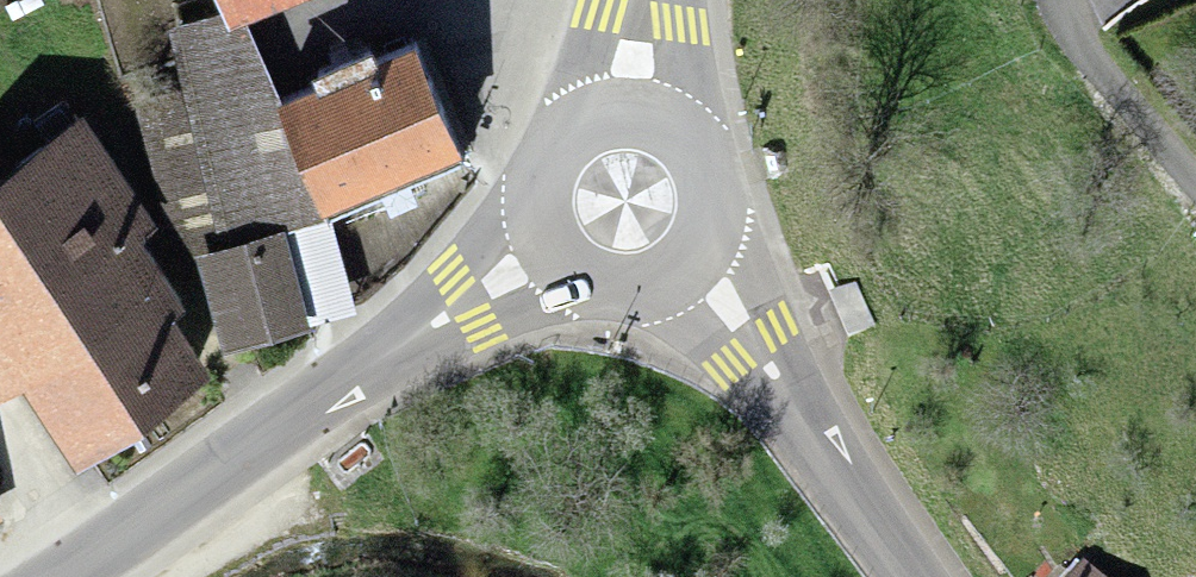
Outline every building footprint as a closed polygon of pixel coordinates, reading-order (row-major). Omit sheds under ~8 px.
[(223,13),(257,0),(218,0),(223,13)] [(287,219),(228,27),(171,44),(182,80),(124,98),(172,254),(287,219)] [(401,52),(265,103),(304,206),(440,155),(401,52)] [(0,164),(0,375),(14,366),(68,446),(182,369),(150,321),(167,310),(120,240),(139,228),(66,120),(0,164)] [(256,242),(199,261),(229,351),(286,332),(256,242)] [(1073,576),(1096,576),(1084,565),(1073,576)]
